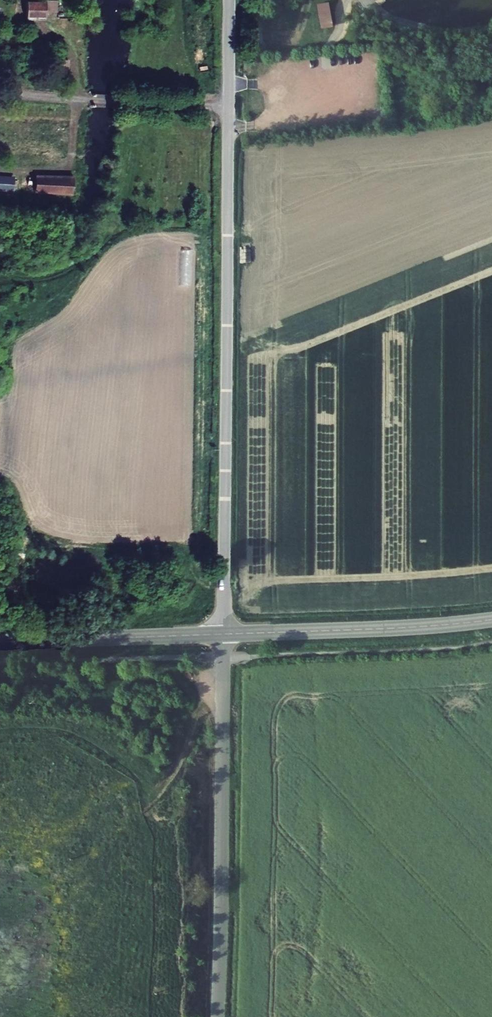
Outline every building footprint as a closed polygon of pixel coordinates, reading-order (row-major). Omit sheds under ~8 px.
[(31,12),(84,12),(84,0),(31,0),(31,12)] [(332,28),(329,3),(317,5),(320,30),(332,28)] [(263,54),(262,46),(251,47),(252,55),(263,54)] [(63,166),(63,193),(88,193),(88,166),(63,166)] [(14,176),(0,174),(0,190),(12,191),(14,176)]
